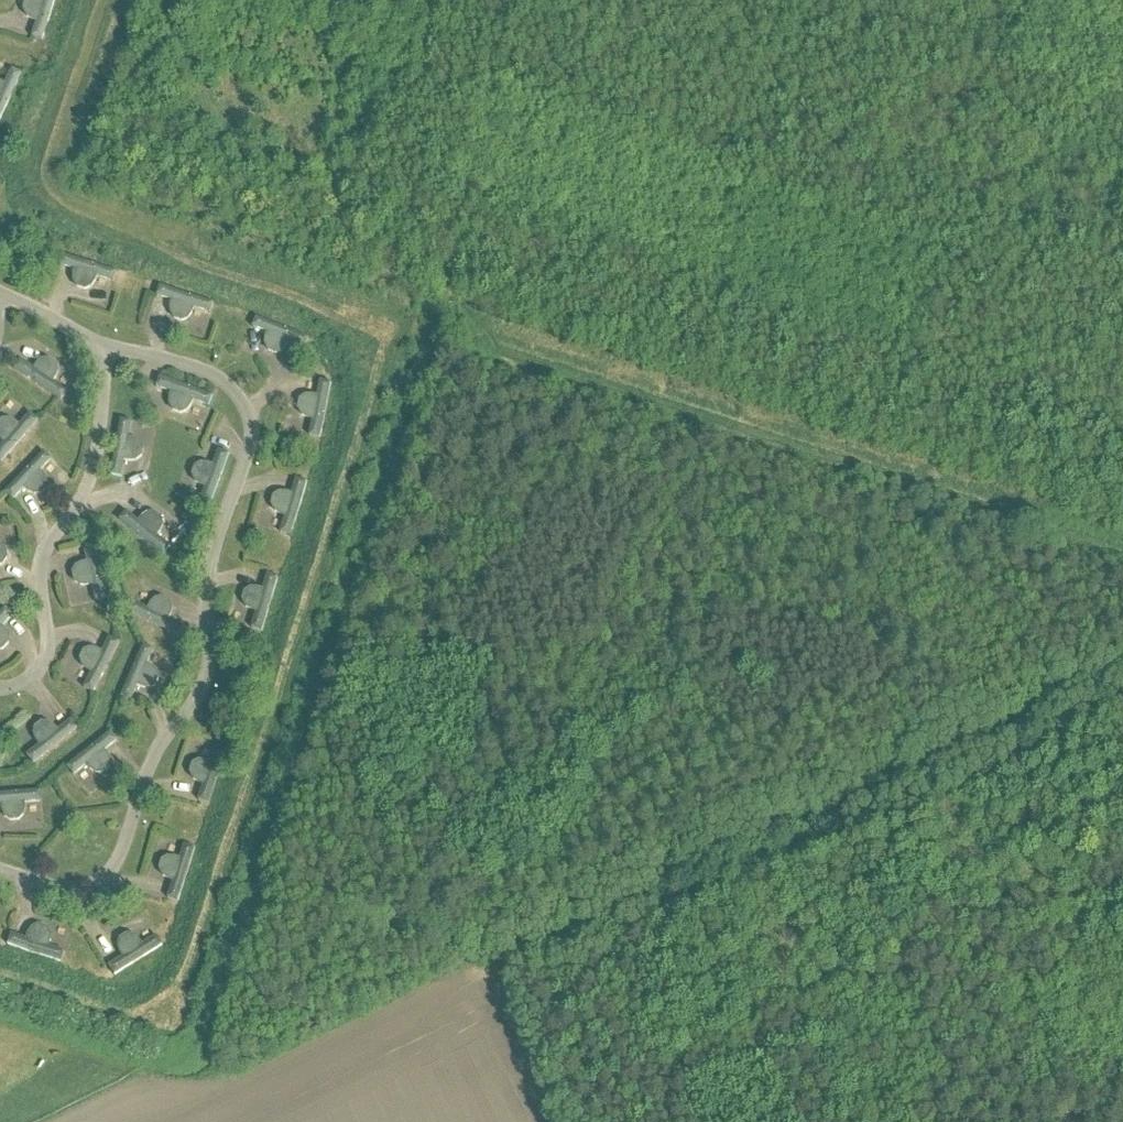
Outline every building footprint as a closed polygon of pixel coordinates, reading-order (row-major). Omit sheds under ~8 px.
[(58,0),(46,0),(46,2),(41,0),(35,0),(34,0),(28,3),(25,11),(28,18),(34,23),(38,24),(33,40),(44,43),(58,0)] [(24,77),(14,72),(7,87),(2,84),(0,84),(0,127),(24,77)] [(115,285),(118,274),(64,257),(61,267),(77,273),(75,277),(75,284),(79,291),(87,294),(94,291),(98,285),(100,280),(115,285)] [(212,316),(215,305),(161,288),(157,299),(174,304),(172,308),(172,315),(175,322),(184,325),(191,322),(195,316),(197,311),(212,316)] [(306,351),(311,341),(258,319),(253,330),(269,336),(267,339),(266,347),(270,354),(278,357),(285,355),(289,350),(291,345),(306,351)] [(36,370),(23,361),(16,372),(63,404),(69,394),(56,385),(59,382),(61,375),(60,367),(52,362),(44,363),(39,367),(36,370)] [(210,410),(214,399),(161,380),(158,390),(173,396),(172,400),(171,407),(174,414),(183,417),(189,415),(194,409),(196,404),(210,410)] [(322,441),(333,385),(322,383),(319,398),(314,397),(308,398),(301,402),(300,411),(303,418),(308,421),(314,422),(310,438),(322,441)] [(41,424),(32,415),(22,428),(19,426),(11,422),(2,423),(0,427),(0,440),(2,443),(6,446),(0,453),(0,464),(3,466),(41,424)] [(138,464),(144,460),(146,451),(143,445),(136,441),(131,440),(135,425),(122,422),(112,478),(123,480),(126,464),(131,465),(138,464)] [(212,511),(231,457),(221,453),(215,468),(211,466),(204,466),(197,469),(194,478),(196,485),(201,488),(206,491),(200,506),(212,511)] [(43,498),(50,491),(50,484),(47,478),(43,474),(55,463),(46,454),(7,496),(15,503),(26,492),(29,495),(36,498),(43,498)] [(293,539),(309,484),(298,481),(294,497),(289,495),(282,495),(275,499),(273,507),(276,513),(281,518),(286,520),(282,536),(293,539)] [(102,498),(83,530),(97,539),(100,534),(118,545),(128,530),(116,523),(124,511),(102,498)] [(140,524),(128,514),(121,523),(165,558),(174,548),(160,539),(163,535),(165,528),(164,521),(157,516),(149,516),(143,520),(140,524)] [(108,602),(96,546),(85,549),(89,565),(83,566),(78,570),(74,575),(76,585),(82,589),(88,590),(93,589),(97,605),(108,602)] [(0,570),(6,567),(10,561),(8,552),(2,548),(0,548),(0,570)] [(264,635),(280,580),(269,577),(265,592),(260,591),(253,591),(246,594),(244,603),(247,610),(253,613),(258,615),(252,631),(264,635)] [(174,617),(175,610),(172,604),(164,600),(157,602),(152,607),(150,612),(135,605),(130,616),(181,640),(187,628),(172,622),(174,617)] [(11,647),(12,639),(8,633),(4,629),(16,618),(8,610),(0,618),(0,654),(4,653),(11,647)] [(122,640),(144,642),(145,630),(123,628),(122,640)] [(96,696),(122,646),(111,640),(104,655),(100,653),(93,651),(86,654),(82,661),(83,668),(88,674),(93,676),(84,691),(96,696)] [(158,690),(161,681),(159,674),(154,669),(149,667),(155,652),(145,648),(122,700),(133,705),(139,690),(145,692),(152,692),(158,690)] [(35,768),(80,732),(73,724),(61,734),(57,730),(51,725),(44,725),(37,730),(36,737),(38,744),(42,748),(28,759),(35,768)] [(17,728),(0,730),(0,751),(19,749),(17,728)] [(111,771),(113,763),(110,757),(107,754),(120,743),(113,734),(68,770),(76,779),(88,769),(91,773),(98,777),(105,777),(111,771)] [(210,807),(228,753),(217,749),(212,764),(208,763),(200,763),(194,767),(192,774),(195,782),(200,786),(205,787),(199,803),(210,807)] [(27,806),(44,805),(43,793),(0,797),(0,808),(3,808),(4,813),(7,820),(12,825),(21,823),(26,819),(28,812),(27,806)] [(180,905),(197,851),(186,847),(182,861),(177,860),(170,860),(164,864),(161,871),(164,878),(169,882),(174,884),(168,901),(180,905)] [(53,944),(52,937),(49,931),(41,929),(34,931),(30,936),(28,941),(13,936),(9,947),(63,965),(67,954),(51,949),(53,944)] [(145,947),(142,943),(136,939),(129,937),(122,941),(120,948),(122,955),(125,960),(110,968),(116,978),(165,948),(159,939),(145,947)]
